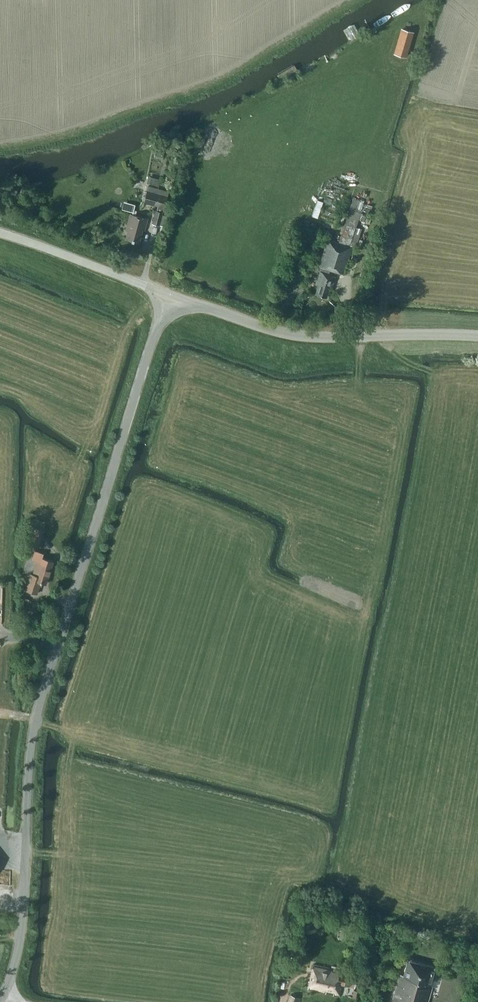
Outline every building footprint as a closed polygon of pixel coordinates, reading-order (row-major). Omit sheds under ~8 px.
[(402,29),(395,53),(406,56),(413,32),(402,29)] [(158,206),(156,211),(155,210),(152,223),(159,225),(164,208),(163,207),(168,191),(150,186),(148,191),(147,191),(144,202),(158,206)] [(321,218),(325,201),(319,199),(314,216),(321,218)] [(133,212),(135,204),(127,202),(125,210),(133,212)] [(338,242),(327,239),(318,266),(321,267),(315,285),(318,286),(315,294),(326,297),(329,286),(331,287),(335,276),(328,274),(330,270),(343,274),(352,244),(355,245),(361,228),(355,227),(358,219),(360,212),(362,206),(352,203),(346,223),(345,222),(338,242)] [(360,212),(358,219),(364,221),(366,215),(362,214),(362,213),(360,212)] [(130,213),(125,229),(127,230),(125,238),(138,242),(141,229),(143,229),(146,218),(130,213)] [(27,544),(37,547),(42,529),(33,526),(27,544)] [(25,590),(37,594),(40,582),(46,584),(53,562),(42,558),(44,554),(35,551),(32,560),(37,561),(33,574),(30,573),(25,590)] [(433,981),(437,969),(434,968),(434,967),(408,959),(403,975),(400,974),(391,1001),(427,1001),(432,986),(434,985),(434,983),(433,981)] [(313,964),(307,988),(339,995),(341,984),(354,987),(356,976),(341,973),(341,970),(313,964)] [(287,1001),(298,1001),(300,997),(290,994),(287,1001)]
